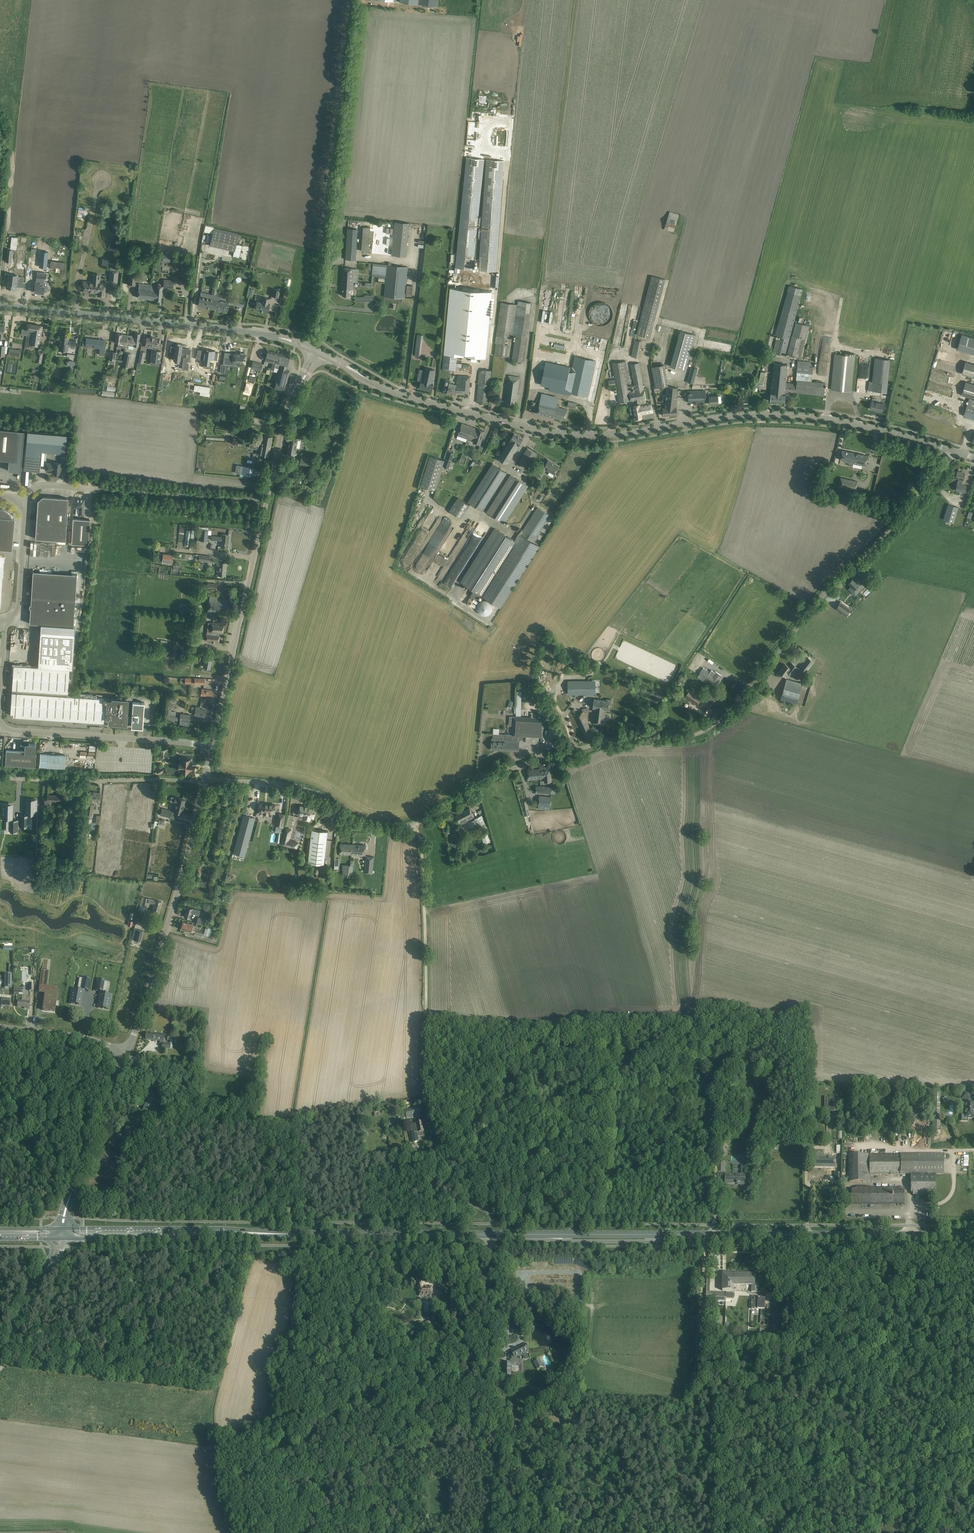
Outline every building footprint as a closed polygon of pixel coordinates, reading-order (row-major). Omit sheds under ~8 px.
[(485,159),(466,157),(455,268),(473,269),(485,159)] [(486,159),(479,270),(496,271),(504,161),(486,159)] [(664,229),(674,232),(679,214),(670,212),(664,229)] [(395,221),(392,255),(405,257),(409,223),(395,221)] [(368,252),(370,230),(370,227),(363,227),(361,251),(368,252)] [(236,244),(238,236),(239,233),(214,228),(210,245),(235,251),(236,244)] [(354,260),(356,229),(347,228),(346,259),(354,260)] [(17,249),(18,237),(10,236),(9,248),(17,249)] [(19,237),(18,250),(29,250),(29,238),(19,237)] [(236,244),(235,251),(233,256),(235,256),(235,257),(237,257),(239,257),(241,245),(236,244)] [(45,263),(47,252),(39,251),(37,262),(45,263)] [(52,259),(51,266),(57,266),(57,265),(62,265),(62,267),(66,267),(67,260),(52,259)] [(384,296),(405,298),(408,267),(373,263),(372,276),(386,277),(384,296)] [(110,267),(109,281),(117,282),(119,268),(110,267)] [(355,268),(342,268),(341,288),(343,288),(342,296),(347,296),(350,296),(351,289),(353,289),(355,268)] [(43,293),(44,288),(44,286),(45,278),(46,278),(46,273),(37,272),(36,277),(37,277),(37,282),(35,282),(35,287),(34,292),(43,293)] [(91,282),(83,281),(82,292),(98,294),(97,295),(104,296),(105,283),(100,283),(100,274),(92,274),(91,282)] [(135,286),(136,275),(129,274),(128,285),(135,286)] [(8,277),(7,287),(11,288),(15,288),(16,285),(17,285),(17,283),(20,283),(21,277),(18,277),(18,276),(12,276),(8,275),(8,277)] [(163,287),(173,288),(174,280),(164,279),(163,287)] [(137,297),(149,299),(151,285),(139,284),(138,292),(137,297)] [(151,285),(149,299),(155,300),(155,301),(160,301),(161,296),(162,286),(157,286),(157,285),(151,285)] [(789,285),(788,291),(783,308),(775,335),(781,337),(780,340),(776,339),(774,346),(773,353),(785,356),(802,289),(789,285)] [(273,289),(271,296),(278,298),(280,290),(273,289)] [(198,305),(212,309),(213,309),(216,299),(200,295),(198,305)] [(219,300),(220,296),(216,296),(216,299),(213,309),(227,312),(229,303),(219,300)] [(269,298),(263,297),(262,302),(257,301),(255,309),(260,310),(260,311),(262,311),(268,312),(270,304),(268,304),(269,298)] [(231,303),(243,306),(245,301),(232,298),(231,303)] [(650,338),(659,303),(645,299),(637,334),(650,338)] [(508,345),(504,344),(505,337),(512,338),(512,335),(517,336),(514,361),(522,362),(526,337),(531,302),(518,301),(518,305),(501,302),(495,343),(496,343),(494,355),(507,357),(508,345)] [(792,336),(787,353),(801,357),(809,326),(796,322),(792,336)] [(25,329),(22,329),(21,334),(24,335),(27,335),(25,347),(29,348),(29,345),(39,347),(43,326),(28,323),(26,330),(25,330),(25,329)] [(680,331),(670,367),(685,371),(695,335),(680,331)] [(127,335),(116,333),(115,343),(118,343),(118,347),(125,348),(126,344),(127,335)] [(134,336),(127,335),(126,344),(125,348),(128,348),(129,345),(138,346),(140,338),(140,333),(136,333),(135,333),(134,336)] [(961,334),(957,349),(973,354),(973,338),(961,334)] [(60,336),(59,350),(64,351),(64,356),(67,356),(67,354),(75,355),(76,341),(69,340),(69,336),(66,335),(66,336),(61,335),(60,336)] [(159,362),(160,356),(161,351),(156,350),(157,339),(146,337),(145,344),(153,345),(152,350),(151,361),(159,362)] [(415,356),(421,357),(424,338),(417,337),(415,356)] [(102,355),(104,355),(105,345),(105,344),(104,344),(104,343),(103,343),(97,343),(98,340),(94,339),(93,339),(93,338),(86,338),(86,341),(83,341),(82,347),(85,347),(87,347),(88,346),(88,343),(94,344),(94,347),(94,348),(96,348),(100,348),(99,353),(99,354),(102,355)] [(171,348),(170,353),(175,354),(173,363),(180,364),(181,353),(181,352),(185,353),(185,349),(182,349),(182,345),(176,344),(175,349),(171,348)] [(186,353),(187,354),(186,357),(183,357),(182,369),(188,370),(189,364),(186,364),(187,360),(189,360),(190,354),(191,349),(186,349),(186,353)] [(196,355),(196,360),(203,360),(202,364),(204,365),(203,368),(213,369),(214,364),(209,364),(210,359),(216,360),(217,353),(215,352),(215,351),(206,350),(205,353),(204,352),(203,356),(196,355)] [(275,368),(276,368),(277,364),(280,354),(267,351),(265,360),(272,363),(271,366),(275,367),(275,368)] [(221,364),(220,372),(225,373),(227,365),(229,365),(232,365),(235,365),(236,361),(239,362),(239,361),(241,361),(241,362),(245,363),(246,359),(245,359),(246,354),(245,354),(245,353),(240,352),(240,353),(236,353),(236,354),(235,354),(233,354),(233,356),(230,355),(230,358),(224,357),(223,359),(223,364),(221,364)] [(289,357),(280,354),(277,364),(276,368),(278,369),(279,364),(281,365),(280,370),(277,380),(276,380),(274,388),(284,391),(290,371),(286,370),(289,357)] [(444,354),(443,370),(455,371),(457,355),(444,354)] [(855,356),(835,354),(831,389),(851,391),(855,356)] [(588,397),(595,361),(575,356),(567,392),(588,397)] [(694,357),(687,382),(693,384),(698,369),(694,368),(697,357),(694,357)] [(871,391),(886,392),(889,359),(875,358),(872,382),(868,381),(867,390),(871,391)] [(253,361),(251,368),(261,371),(263,364),(253,361)] [(546,361),(541,385),(565,390),(570,367),(546,361)] [(609,387),(616,386),(619,402),(637,400),(638,405),(633,405),(635,414),(636,419),(642,418),(641,416),(653,414),(651,403),(645,404),(645,403),(644,403),(642,396),(645,395),(644,389),(640,363),(631,364),(635,391),(631,391),(626,361),(612,363),(615,379),(608,380),(609,387)] [(795,395),(796,392),(824,395),(825,383),(812,382),(813,367),(810,367),(810,362),(798,361),(796,380),(797,380),(796,384),(786,383),(787,365),(774,363),(771,392),(770,401),(784,402),(785,394),(795,395)] [(973,377),(973,364),(965,362),(962,374),(973,377)] [(664,365),(652,367),(656,388),(668,385),(664,365)] [(432,391),(433,386),(433,384),(432,383),(435,370),(425,368),(423,381),(421,381),(419,389),(432,391)] [(479,384),(477,402),(489,404),(490,385),(492,370),(483,369),(479,372),(478,384),(479,384)] [(172,375),(171,381),(183,383),(185,374),(173,372),(172,375)] [(517,401),(519,394),(517,394),(520,377),(509,375),(505,399),(504,404),(517,406),(517,401)] [(449,383),(448,386),(443,385),(442,392),(447,393),(447,392),(455,394),(456,391),(463,392),(463,393),(469,394),(470,377),(459,376),(458,385),(456,385),(449,383)] [(965,382),(961,395),(973,399),(973,384),(965,382)] [(198,385),(197,391),(200,392),(199,395),(209,396),(210,387),(198,385)] [(663,408),(663,410),(663,415),(677,415),(676,407),(677,403),(679,387),(667,386),(665,408),(664,407),(664,408),(663,408)] [(718,404),(718,399),(718,396),(709,397),(706,397),(705,390),(688,391),(688,403),(706,402),(709,401),(710,404),(718,404)] [(564,420),(565,415),(567,410),(556,407),(558,399),(542,395),(540,403),(539,403),(537,414),(564,420)] [(969,398),(967,405),(964,416),(973,419),(973,400),(969,398)] [(870,409),(875,410),(875,411),(882,413),(884,404),(871,401),(870,409)] [(480,444),(483,436),(484,431),(478,429),(461,423),(458,435),(474,441),(473,442),(480,444)] [(9,460),(8,470),(21,472),(24,431),(0,429),(0,460),(9,460)] [(27,431),(25,454),(41,456),(41,451),(65,453),(67,435),(27,431)] [(507,464),(520,443),(522,439),(514,433),(498,459),(507,464)] [(263,435),(261,445),(270,447),(272,437),(263,435)] [(298,438),(290,437),(287,454),(295,456),(297,447),(299,448),(299,447),(301,441),(300,441),(298,440),(298,438)] [(256,454),(264,455),(269,456),(270,447),(261,445),(258,444),(256,454)] [(519,462),(528,467),(537,454),(528,448),(519,462)] [(846,462),(853,463),(855,453),(842,450),(840,460),(846,461),(846,462)] [(454,453),(446,451),(444,458),(451,461),(454,453)] [(859,467),(860,464),(866,466),(868,456),(855,453),(853,463),(853,466),(859,467)] [(39,471),(41,456),(25,454),(24,470),(39,471)] [(300,465),(311,467),(313,459),(301,456),(300,465)] [(435,490),(445,460),(430,456),(421,485),(435,490)] [(542,464),(536,474),(541,477),(546,469),(549,471),(548,474),(552,477),(559,466),(548,460),(545,466),(542,464)] [(60,475),(61,463),(54,462),(54,464),(46,463),(45,470),(53,471),(53,474),(60,475)] [(482,511),(506,473),(493,464),(468,502),(482,511)] [(254,468),(242,466),(240,474),(252,476),(254,468)] [(953,472),(952,476),(960,478),(960,480),(958,480),(956,490),(964,492),(966,486),(962,485),(964,472),(957,470),(956,473),(953,472)] [(311,483),(313,475),(307,473),(305,481),(311,483)] [(525,493),(529,486),(510,475),(486,512),(503,523),(523,492),(525,493)] [(848,487),(849,480),(841,478),(839,486),(848,487)] [(849,480),(848,487),(856,489),(858,481),(849,480)] [(65,540),(68,498),(43,496),(43,497),(42,497),(38,500),(38,501),(35,538),(65,540)] [(449,511),(461,518),(470,505),(458,498),(449,511)] [(84,516),(85,506),(85,505),(84,504),(84,499),(74,499),(74,507),(76,507),(76,508),(79,509),(79,511),(81,512),(81,516),(84,516)] [(948,504),(943,519),(954,523),(958,507),(948,504)] [(473,562),(460,582),(484,597),(501,607),(513,588),(539,546),(534,543),(551,516),(538,507),(521,534),(519,533),(514,540),(495,528),(473,562)] [(12,518),(12,516),(11,515),(10,514),(9,513),(9,512),(7,511),(6,510),(5,510),(4,509),(3,508),(1,508),(0,508),(0,549),(11,550),(14,519),(12,519),(12,518)] [(88,544),(90,519),(73,518),(71,543),(88,544)] [(208,530),(201,529),(200,540),(207,541),(208,530)] [(221,547),(223,547),(228,548),(229,535),(222,534),(222,537),(212,536),(212,540),(221,541),(221,547)] [(172,565),(173,555),(163,553),(162,562),(162,564),(172,565)] [(452,588),(467,559),(464,557),(462,559),(459,557),(457,561),(454,559),(441,583),(452,588)] [(226,563),(221,562),(217,562),(216,571),(218,572),(218,575),(225,576),(226,563)] [(29,605),(29,608),(30,608),(29,623),(34,624),(41,624),(73,626),(77,574),(38,572),(33,571),(31,605),(29,605)] [(858,592),(865,585),(861,581),(860,581),(859,580),(855,575),(852,578),(852,579),(848,583),(851,586),(858,592)] [(217,597),(212,596),(210,596),(208,612),(214,613),(214,612),(228,613),(229,601),(217,599),(217,597)] [(851,609),(840,601),(836,608),(846,616),(851,609)] [(205,640),(213,641),(212,643),(215,643),(215,641),(218,642),(219,642),(220,635),(219,635),(218,635),(219,633),(223,634),(224,624),(211,622),(210,632),(207,631),(207,633),(206,633),(205,640)] [(38,663),(38,667),(69,668),(72,669),(74,633),(75,626),(73,626),(41,624),(40,631),(38,663)] [(183,654),(182,657),(187,658),(186,659),(188,659),(191,660),(199,661),(204,662),(203,666),(205,667),(210,668),(212,659),(207,658),(205,657),(200,656),(200,655),(194,654),(187,653),(187,655),(183,654)] [(799,669),(805,674),(814,662),(807,657),(799,669)] [(788,672),(789,672),(792,674),(794,671),(797,667),(792,663),(789,667),(785,664),(779,672),(784,676),(788,672)] [(13,665),(12,689),(13,689),(68,693),(69,669),(69,668),(38,667),(13,665)] [(700,665),(696,671),(699,673),(699,674),(709,681),(716,685),(722,676),(715,671),(714,674),(700,665)] [(802,683),(787,679),(784,687),(800,692),(802,683)] [(587,681),(568,681),(568,694),(595,694),(595,685),(588,685),(587,681)] [(12,692),(10,713),(13,713),(13,716),(19,717),(105,722),(105,720),(109,721),(108,724),(111,725),(111,723),(126,724),(126,721),(131,721),(131,723),(131,725),(142,726),(142,724),(144,702),(133,701),(132,715),(126,715),(127,700),(120,699),(67,696),(68,693),(13,689),(12,689),(12,692)] [(202,689),(200,695),(216,698),(217,691),(202,689)] [(690,690),(685,697),(697,705),(702,698),(690,690)] [(718,706),(722,701),(711,692),(700,707),(709,715),(717,705),(718,706)] [(593,711),(591,722),(604,724),(605,709),(608,709),(609,704),(611,705),(611,699),(606,699),(606,701),(594,699),(593,709),(593,711)] [(200,708),(196,707),(195,708),(191,707),(191,710),(195,711),(194,714),(205,717),(206,710),(200,709),(200,708)] [(190,721),(190,716),(190,715),(180,714),(180,716),(174,715),(174,712),(171,712),(172,708),(166,708),(165,719),(180,721),(180,720),(190,721)] [(587,741),(594,738),(585,717),(586,717),(584,713),(585,713),(584,708),(582,709),(583,711),(582,712),(581,710),(574,713),(587,741)] [(510,726),(519,726),(520,717),(513,717),(510,720),(510,726)] [(544,737),(544,732),(545,719),(520,717),(519,726),(524,726),(523,736),(544,737)] [(491,749),(518,751),(519,740),(518,740),(518,737),(520,736),(520,735),(515,735),(493,734),(493,739),(492,739),(491,749)] [(36,744),(28,743),(25,743),(24,747),(24,751),(6,750),(5,765),(35,767),(36,754),(35,754),(36,744)] [(39,766),(46,767),(65,768),(66,755),(40,753),(39,766)] [(192,761),(192,759),(190,759),(190,760),(181,759),(181,758),(179,758),(179,760),(180,760),(180,764),(179,769),(178,769),(178,771),(180,771),(180,770),(189,771),(189,772),(191,772),(191,770),(190,770),(190,765),(191,761),(192,761)] [(527,770),(528,775),(528,779),(545,778),(545,782),(551,781),(550,767),(539,768),(539,769),(527,770)] [(99,799),(100,793),(89,792),(89,798),(87,798),(84,819),(88,820),(88,819),(91,819),(91,816),(92,816),(93,805),(92,805),(92,801),(98,802),(99,799)] [(61,801),(61,796),(48,795),(47,798),(43,798),(43,805),(47,805),(48,800),(61,801)] [(538,806),(546,807),(550,807),(551,797),(539,796),(538,803),(536,803),(536,806),(538,806)] [(185,800),(175,797),(173,803),(175,803),(173,811),(181,813),(185,800)] [(20,816),(20,827),(27,827),(27,826),(31,826),(32,814),(32,811),(36,811),(36,800),(31,800),(30,801),(27,801),(27,814),(27,816),(26,816),(20,816)] [(274,813),(275,809),(275,804),(259,803),(258,812),(264,813),(264,815),(268,816),(268,813),(274,813)] [(3,804),(2,815),(7,815),(6,819),(6,831),(11,831),(18,831),(18,820),(11,820),(11,819),(11,806),(8,806),(8,804),(3,804)] [(312,813),(313,808),(307,806),(307,807),(301,806),(298,814),(299,815),(299,813),(305,815),(304,818),(303,818),(310,820),(311,818),(314,818),(315,813),(312,813)] [(470,808),(455,815),(459,822),(460,822),(461,824),(468,820),(474,816),(470,808)] [(172,811),(161,809),(160,815),(170,817),(172,811)] [(243,815),(233,853),(245,856),(255,818),(243,815)] [(276,826),(283,828),(285,815),(284,821),(277,820),(276,826)] [(482,815),(474,819),(480,829),(481,828),(483,831),(487,829),(485,826),(487,825),(482,815)] [(467,824),(458,830),(462,836),(478,827),(475,821),(474,820),(467,824)] [(312,829),(308,863),(324,865),(328,831),(312,829)] [(291,833),(284,831),(280,845),(297,849),(298,846),(294,845),(295,841),(289,839),(291,833)] [(490,832),(481,835),(483,844),(493,841),(490,832)] [(340,853),(351,854),(352,844),(340,843),(340,853)] [(352,844),(351,854),(365,855),(366,845),(352,844)] [(365,873),(372,874),(374,857),(366,856),(365,873)] [(352,875),(353,866),(345,865),(344,874),(352,875)] [(162,901),(157,900),(155,900),(144,897),(142,905),(146,906),(147,902),(154,904),(152,911),(159,913),(162,901)] [(192,908),(187,907),(184,917),(189,918),(191,913),(199,915),(200,911),(192,908)] [(198,917),(196,924),(204,926),(206,919),(198,917)] [(192,924),(183,921),(181,928),(191,931),(191,929),(195,930),(196,926),(192,924)] [(208,936),(210,936),(213,928),(206,926),(203,934),(208,936)] [(134,929),(132,939),(135,940),(135,939),(141,941),(143,931),(137,930),(134,929)] [(73,993),(71,1004),(74,1004),(74,1003),(76,1003),(80,1004),(82,991),(82,990),(83,990),(89,991),(91,980),(84,979),(79,978),(77,990),(77,994),(73,993)] [(97,980),(95,991),(102,992),(101,993),(99,1006),(103,1007),(105,1007),(105,1009),(108,1009),(110,999),(105,998),(106,994),(108,982),(104,982),(104,981),(97,980)] [(42,1006),(41,1010),(45,1010),(45,1008),(47,1009),(47,1010),(51,1010),(52,1006),(48,1005),(48,1004),(52,1004),(52,999),(48,999),(49,998),(53,998),(53,991),(47,991),(47,997),(45,997),(46,992),(43,992),(42,998),(45,999),(45,1000),(43,1000),(43,1005),(44,1005),(44,1006),(42,1006)] [(0,995),(0,1004),(1,1005),(1,1006),(9,1007),(10,1001),(11,1001),(11,996),(0,995)] [(29,1009),(30,1004),(30,1002),(30,997),(22,996),(21,1001),(18,1001),(17,1007),(24,1007),(24,1008),(29,1009)] [(164,1034),(146,1032),(145,1039),(163,1041),(164,1034)] [(969,1101),(970,1092),(962,1092),(962,1099),(965,1099),(965,1115),(961,1115),(961,1120),(967,1121),(968,1117),(973,1118),(973,1101),(969,1101)] [(839,1101),(828,1101),(828,1111),(839,1111),(839,1101)] [(405,1111),(402,1112),(403,1117),(404,1117),(406,1117),(407,1118),(421,1115),(419,1107),(405,1110),(405,1111)] [(419,1141),(418,1137),(417,1133),(424,1131),(422,1122),(416,1123),(410,1124),(411,1130),(412,1133),(413,1138),(414,1142),(419,1141)] [(134,1136),(131,1135),(132,1132),(140,1136),(142,1131),(134,1128),(134,1127),(128,1125),(123,1136),(126,1137),(125,1139),(131,1142),(134,1136)] [(835,1167),(835,1158),(832,1158),(829,1158),(829,1157),(824,1157),(824,1154),(824,1153),(812,1153),(812,1162),(812,1167),(835,1167)] [(935,1174),(943,1174),(943,1154),(849,1154),(849,1182),(870,1182),(870,1176),(870,1175),(911,1174),(935,1174)] [(716,1163),(716,1173),(725,1172),(725,1163),(716,1163)] [(725,1175),(725,1184),(736,1184),(737,1184),(737,1183),(740,1183),(740,1185),(745,1185),(745,1166),(741,1166),(741,1173),(741,1175),(725,1175)] [(935,1174),(911,1174),(911,1192),(913,1192),(913,1195),(915,1195),(915,1196),(919,1196),(919,1195),(936,1195),(935,1174)] [(851,1204),(904,1203),(904,1188),(870,1188),(870,1189),(851,1190),(851,1204)] [(722,1272),(722,1290),(733,1290),(733,1288),(733,1285),(755,1285),(755,1292),(757,1292),(758,1283),(757,1283),(755,1283),(755,1278),(755,1274),(729,1274),(729,1272),(722,1272)] [(417,1282),(418,1287),(418,1289),(419,1289),(419,1296),(429,1295),(429,1296),(433,1296),(432,1287),(428,1287),(428,1288),(423,1288),(422,1281),(417,1282)] [(712,1298),(712,1302),(724,1302),(725,1298),(714,1298),(714,1292),(712,1292),(712,1294),(712,1298)] [(752,1301),(751,1309),(764,1309),(765,1296),(772,1296),(772,1293),(762,1293),(761,1298),(754,1298),(754,1301),(752,1301)] [(512,1363),(503,1363),(503,1377),(511,1377),(511,1365),(513,1365),(515,1364),(515,1362),(521,1362),(521,1359),(522,1359),(522,1358),(521,1358),(521,1357),(520,1357),(519,1355),(527,1351),(525,1346),(521,1348),(520,1347),(517,1348),(518,1349),(513,1351),(514,1355),(512,1356),(512,1357),(512,1362),(512,1363)] [(539,1360),(534,1362),(538,1369),(539,1368),(540,1368),(540,1367),(542,1366),(539,1360)]
